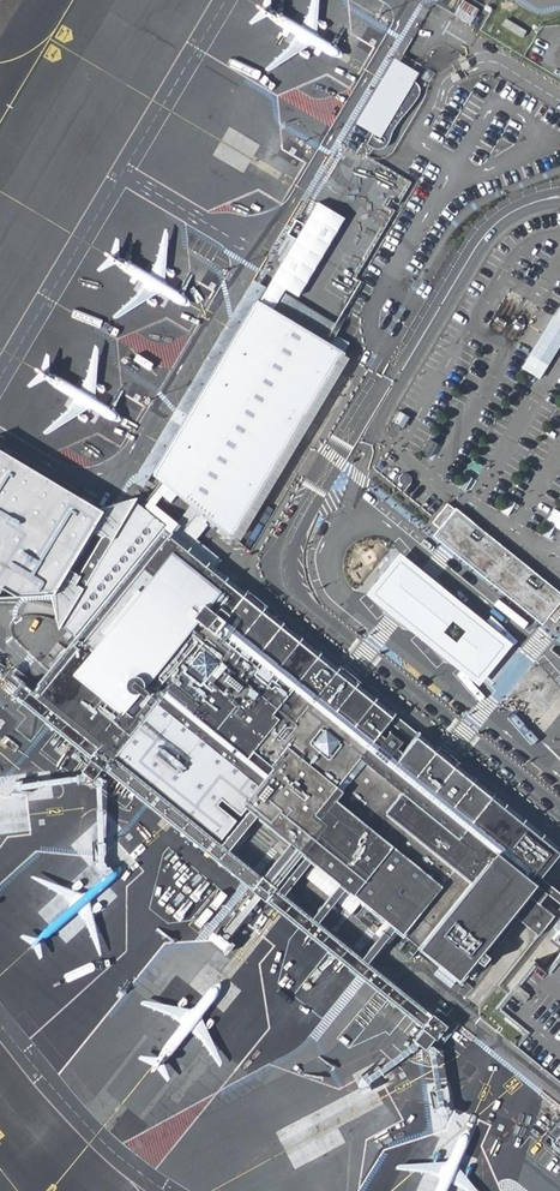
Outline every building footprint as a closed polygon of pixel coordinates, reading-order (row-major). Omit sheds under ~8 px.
[(452,3),(468,13),(473,5),(464,0),(454,0),(452,3)] [(355,118),(372,129),(365,141),(373,145),(377,147),(380,147),(384,147),(387,145),(390,142),(396,136),(403,122),(410,110),(419,99),(425,93),(426,89),(426,87),(426,84),(423,81),(415,76),(421,66),(401,55),(395,51),(355,118)] [(259,298),(275,307),(286,289),(300,297),(347,217),(319,201),(268,284),(259,298)] [(154,469),(256,296),(259,298),(268,284),(252,274),(131,476),(147,486),(156,471),(154,469)] [(286,289),(275,307),(324,336),(335,318),(300,297),(286,289)] [(197,538),(203,530),(213,519),(234,536),(298,426),(329,374),(344,348),(324,336),(275,307),(259,298),(256,296),(154,469),(156,471),(162,476),(146,495),(142,491),(68,618),(77,626),(75,630),(38,675),(30,684),(229,845),(256,812),(293,842),(266,875),(275,882),(302,849),(336,877),(310,910),(319,918),(346,885),(457,974),(466,982),(520,915),(533,927),(544,936),(559,915),(543,903),(550,893),(544,888),(538,884),(559,855),(559,850),(489,792),(445,757),(345,678),(236,591),(214,573),(222,564),(194,542),(197,538)] [(542,378),(546,371),(559,348),(559,306),(528,360),(523,367),(542,378)] [(428,461),(435,448),(429,445),(422,457),(428,461)] [(433,530),(461,553),(499,583),(534,611),(544,618),(549,612),(557,618),(559,615),(559,587),(448,499),(432,519),(437,524),(433,530)] [(517,643),(402,551),(368,593),(483,685),(517,643)] [(25,681),(15,693),(95,758),(83,771),(95,781),(105,767),(428,1028),(418,1040),(429,1051),(439,1038),(440,1039),(450,1027),(319,918),(310,910),(275,882),(266,875),(229,845),(30,684),(25,681)] [(543,903),(559,915),(559,901),(556,898),(550,893),(543,903)] [(524,1030),(513,1046),(559,1081),(559,950),(543,973),(532,965),(497,1007),(524,1030)] [(544,1142),(559,1155),(559,1123),(544,1142)]
